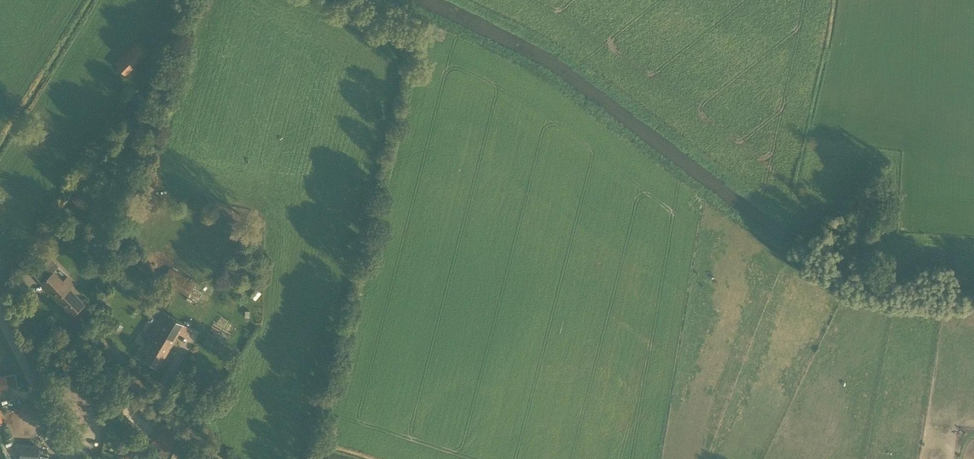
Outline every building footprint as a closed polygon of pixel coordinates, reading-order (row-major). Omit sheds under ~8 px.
[(127,75),(147,54),(135,42),(115,64),(127,75)] [(63,281),(54,272),(53,271),(59,266),(51,257),(33,274),(73,316),(85,305),(69,287),(74,283),(68,276),(63,281)] [(189,296),(197,283),(171,268),(163,281),(189,296)] [(187,337),(191,328),(163,311),(153,329),(151,328),(143,341),(152,346),(143,359),(158,368),(179,332),(187,337)] [(0,376),(0,387),(8,386),(6,375),(0,376)] [(168,448),(179,436),(163,423),(150,438),(162,449),(159,452),(165,458),(171,451),(168,448)] [(39,447),(21,446),(20,458),(38,458),(39,447)] [(180,458),(192,458),(194,454),(179,448),(175,457),(180,458)]
